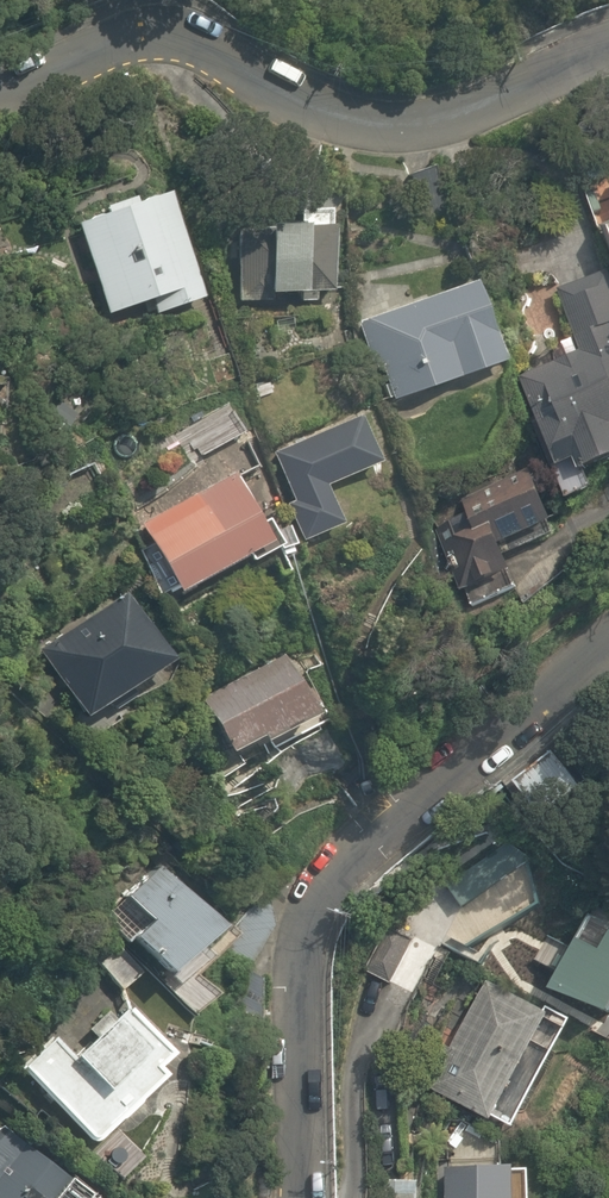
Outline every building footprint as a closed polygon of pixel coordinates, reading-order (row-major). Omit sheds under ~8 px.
[(79,222),(109,315),(155,300),(160,313),(208,297),(173,191),(79,222)] [(237,226),(233,297),(273,299),(273,293),(304,294),(303,300),(332,301),(336,209),(306,208),(305,229),(237,226)] [(586,493),(608,486),(608,295),(604,279),(562,294),(583,354),(526,374),(563,483),(580,477),(586,493)] [(477,286),(358,324),(374,373),(380,372),(392,409),(505,373),(477,286)] [(242,395),(214,407),(228,440),(256,427),(242,395)] [(364,415),(277,448),(297,501),(290,504),(304,540),(345,524),(329,484),(382,463),(364,415)] [(143,520),(182,593),(280,541),(242,469),(143,520)] [(443,549),(466,605),(513,585),(504,561),(557,539),(532,478),(465,505),(477,535),(443,549)] [(92,715),(178,657),(132,589),(46,648),(92,715)] [(201,691),(236,754),(269,736),(274,745),(322,719),(282,646),(201,691)] [(567,741),(520,780),(552,818),(599,779),(567,741)] [(195,899),(159,862),(123,896),(147,920),(131,936),(200,1008),(216,994),(192,969),(206,957),(194,944),(223,916),(201,893),(195,899)] [(218,951),(245,971),(272,925),(265,889),(252,906),(218,951)] [(576,936),(550,986),(608,1016),(608,953),(576,936)] [(233,1004),(269,1024),(267,979),(251,970),(233,1004)] [(434,1089),(517,1131),(554,1057),(541,1050),(556,1020),(487,985),(434,1089)] [(179,1053),(125,999),(38,1086),(97,1146),(169,1075),(163,1069),(179,1053)] [(9,1126),(0,1138),(0,1197),(28,1197),(33,1191),(42,1197),(59,1197),(75,1177),(9,1126)] [(541,1167),(449,1167),(449,1197),(541,1197),(541,1167)] [(388,1180),(388,1197),(439,1197),(439,1180),(388,1180)]
